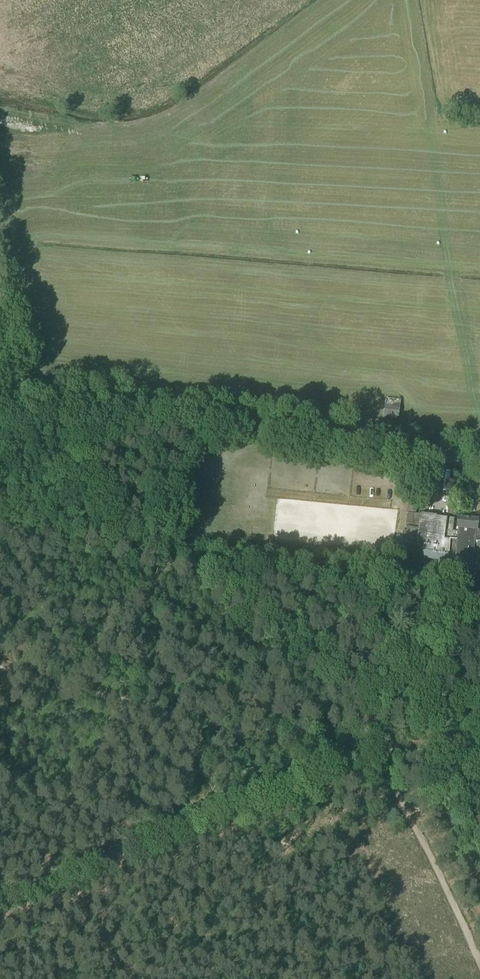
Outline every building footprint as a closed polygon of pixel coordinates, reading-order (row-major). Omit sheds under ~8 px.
[(399,401),(385,399),(383,418),(397,420),(399,401)] [(416,502),(409,502),(408,512),(414,513),(416,502)] [(476,531),(477,522),(456,520),(455,530),(457,530),(456,532),(452,532),(453,519),(418,516),(418,517),(406,516),(405,529),(406,529),(405,534),(402,533),(401,540),(403,540),(403,541),(405,541),(403,552),(440,555),(440,561),(447,561),(446,569),(471,572),(471,571),(479,572),(479,532),(476,531)]
